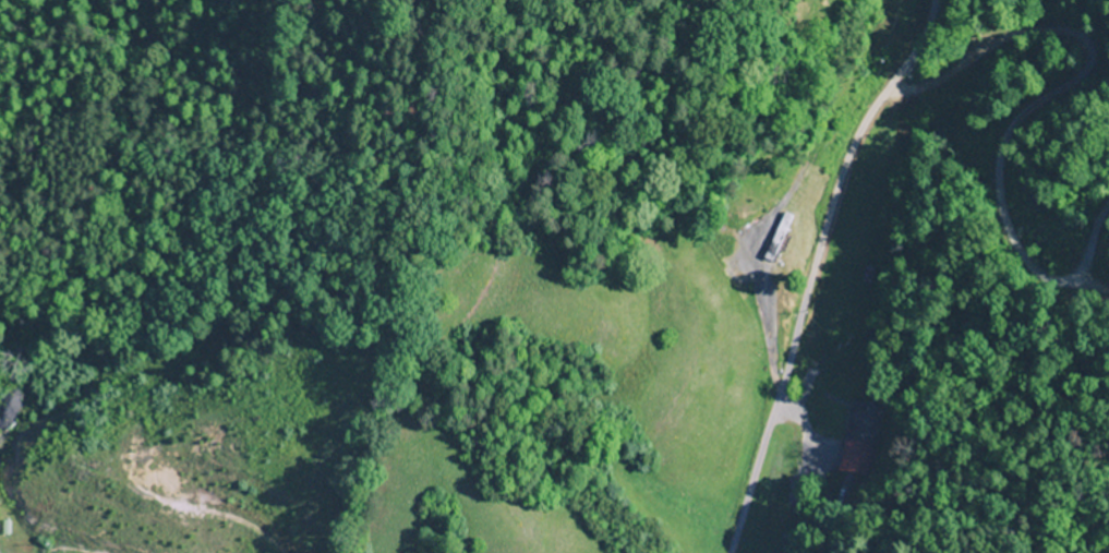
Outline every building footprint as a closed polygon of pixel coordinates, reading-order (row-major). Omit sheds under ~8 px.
[(772,239),(779,242),(788,218),(781,215),(772,239)] [(879,447),(886,406),(850,399),(838,472),(869,477),(874,446),(879,447)]
